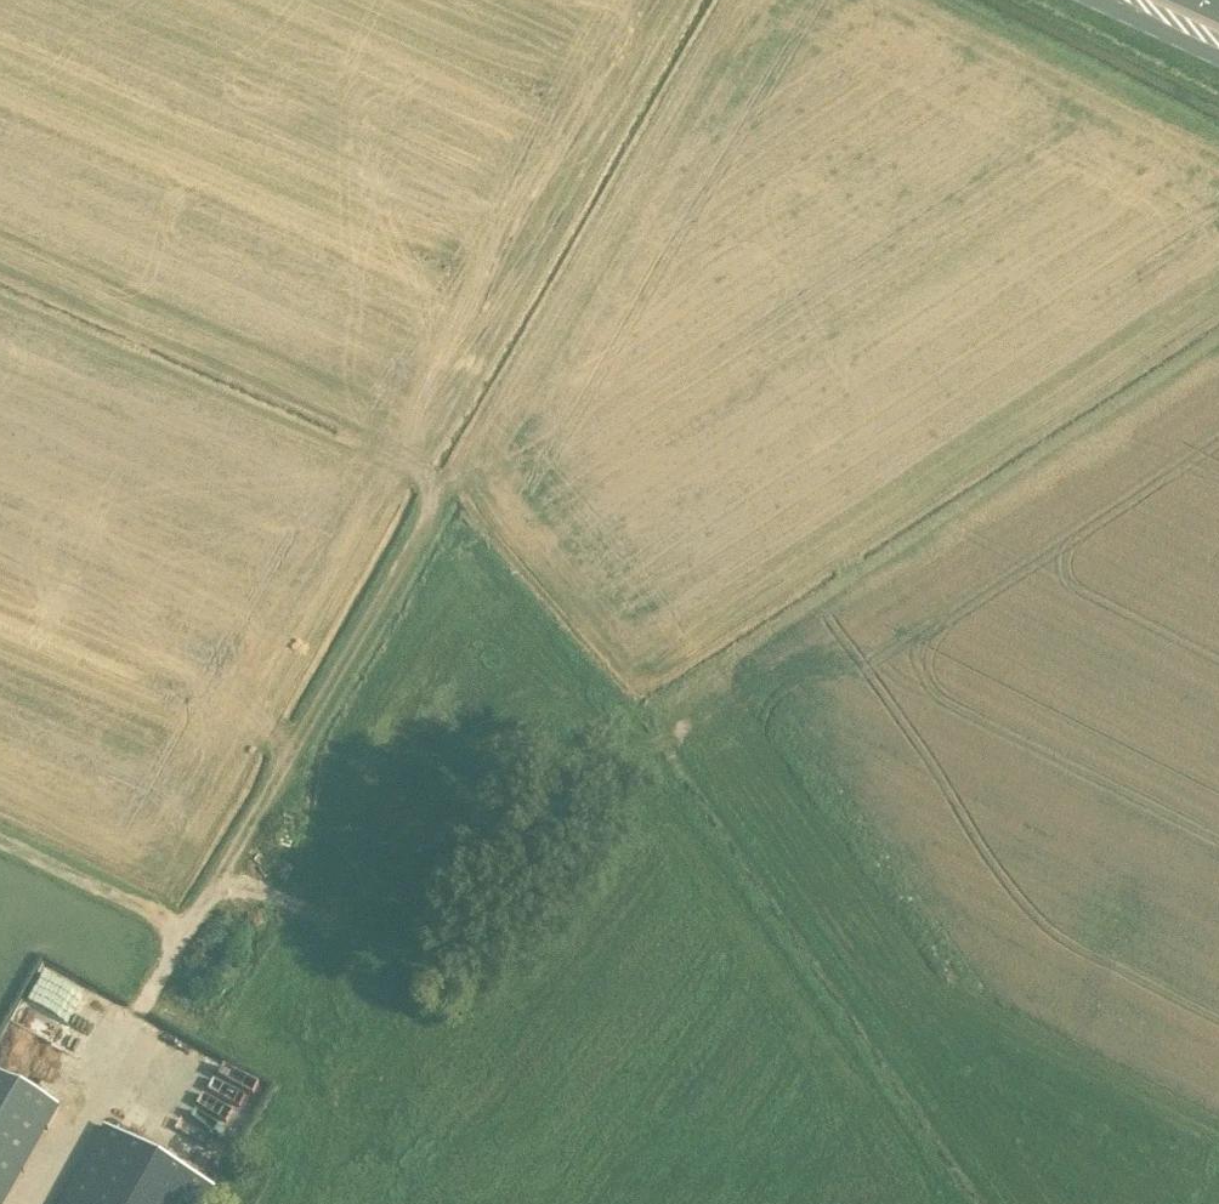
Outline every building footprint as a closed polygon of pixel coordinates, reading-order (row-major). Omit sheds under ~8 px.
[(62,1108),(0,1072),(0,1203),(8,1203),(62,1108)] [(216,1187),(103,1124),(59,1203),(206,1203),(216,1187)]
